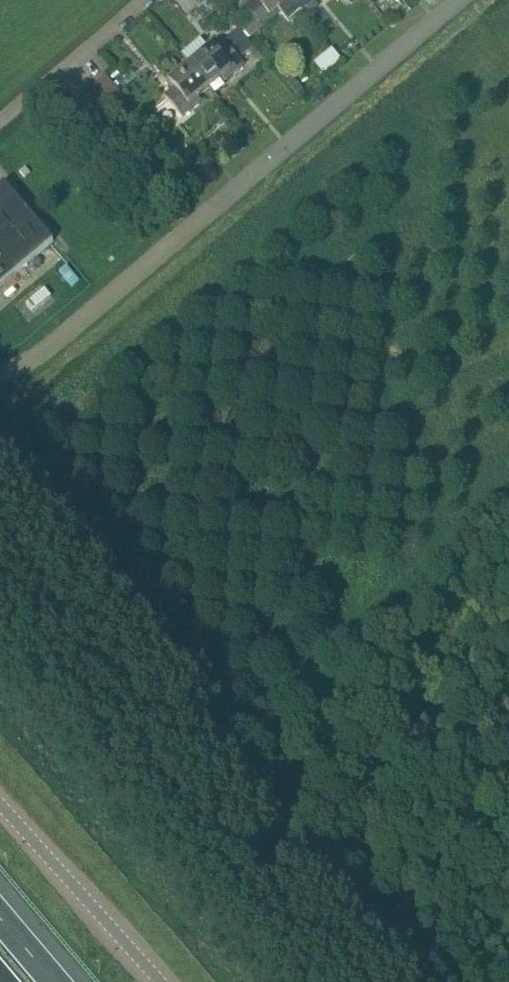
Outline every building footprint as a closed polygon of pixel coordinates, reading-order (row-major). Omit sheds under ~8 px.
[(236,24),(235,25),(240,31),(254,18),(263,29),(281,13),(288,22),(301,12),(290,0),(255,0),(232,20),(236,24)] [(301,12),(313,1),(312,0),(290,0),(301,12)] [(241,58),(252,48),(238,31),(226,41),(241,58)] [(200,39),(182,54),(191,65),(190,66),(209,88),(222,78),(225,82),(243,66),(226,46),(216,54),(211,48),(209,50),(200,39)] [(174,89),(165,97),(182,118),(200,103),(197,99),(209,88),(190,66),(170,83),(174,89)] [(110,102),(120,94),(105,76),(95,85),(110,102)] [(100,111),(110,102),(95,85),(85,93),(100,111)] [(99,112),(84,94),(74,102),(89,120),(99,112)] [(112,140),(121,132),(112,122),(103,130),(112,140)] [(30,175),(25,169),(20,173),(25,179),(30,175)] [(34,259),(53,243),(13,195),(5,185),(0,189),(0,288),(34,259)]
